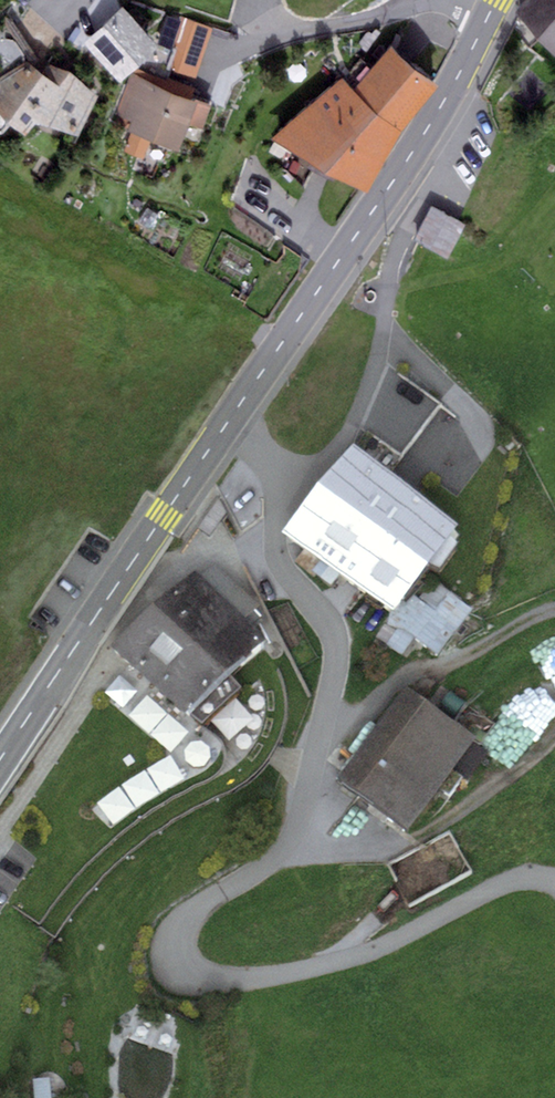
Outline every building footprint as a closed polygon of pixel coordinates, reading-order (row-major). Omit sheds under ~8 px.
[(516,13),(554,53),(554,0),(526,0),(516,13)] [(159,46),(123,7),(84,43),(120,82),(159,46)] [(212,29),(182,18),(166,66),(196,77),(212,29)] [(353,89),(342,78),(272,139),(323,175),(368,194),(401,131),(439,86),(391,45),(353,89)] [(9,121),(27,135),(35,123),(78,139),(97,96),(70,71),(48,64),(40,72),(25,62),(0,77),(0,114),(9,121)] [(202,129),(211,106),(131,74),(115,115),(132,122),(128,132),(131,134),(124,151),(143,159),(150,141),(178,153),(190,124),(202,129)] [(432,207),(414,241),(448,259),(466,225),(432,207)] [(353,455),(318,501),(426,585),(462,539),(353,455)] [(393,627),(426,585),(318,501),(285,544),(393,627)] [(195,577),(114,655),(131,671),(186,728),(265,650),(245,630),(261,615),(232,585),(217,599),(195,577)] [(37,859),(7,903),(55,944),(81,907),(108,875),(139,848),(171,826),(205,808),(236,795),(252,784),(266,769),(276,753),(283,740),(287,721),(288,707),(287,694),(284,684),(278,669),(265,650),(186,728),(131,671),(15,840),(37,859)] [(405,694),(336,784),(408,839),(477,749),(405,694)]
